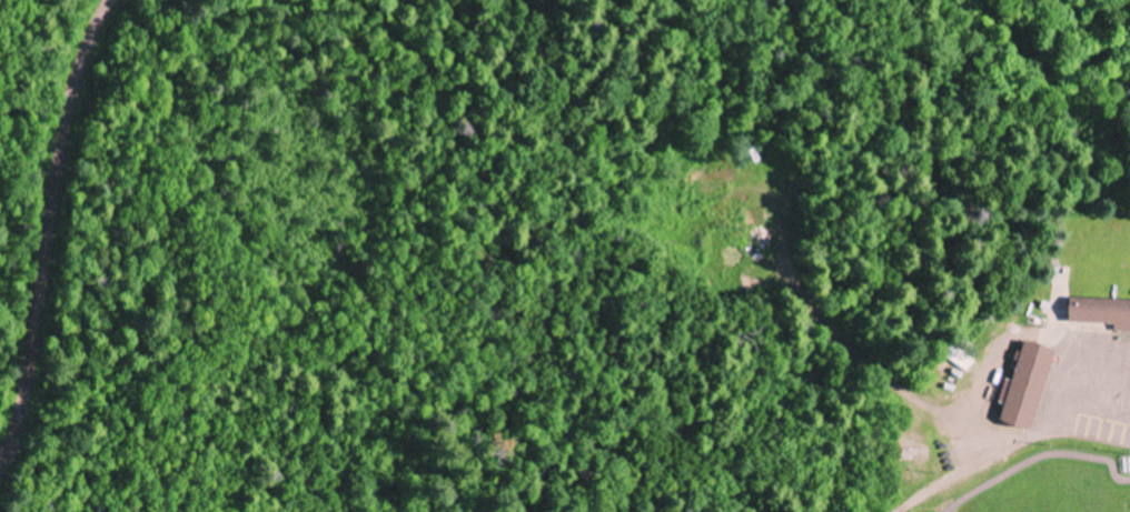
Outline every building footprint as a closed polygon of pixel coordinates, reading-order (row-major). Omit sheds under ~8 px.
[(1069,299),(1067,327),(1129,329),(1129,301),(1069,299)] [(1001,423),(1032,431),(1052,349),(1021,341),(1001,423)]
